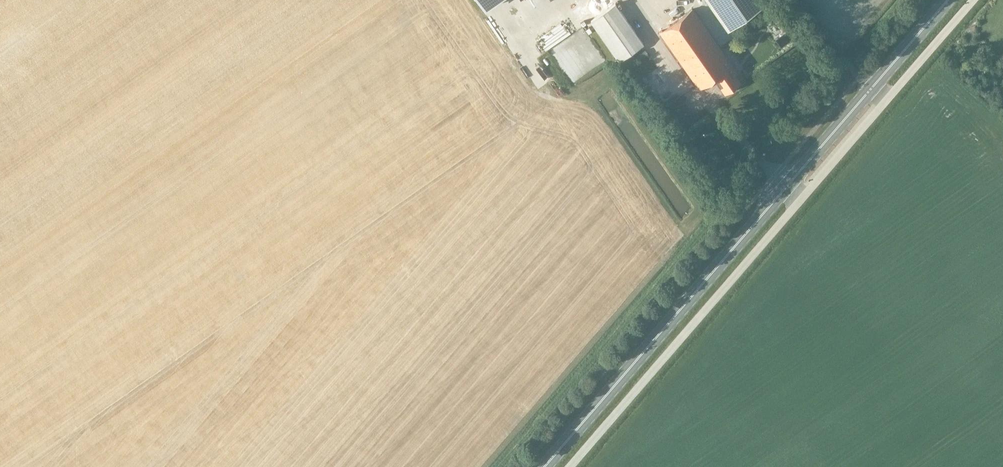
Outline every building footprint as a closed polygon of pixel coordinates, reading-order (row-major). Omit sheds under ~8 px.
[(485,10),(499,0),(478,0),(485,10)] [(591,11),(600,6),(597,0),(585,0),(591,11)] [(763,6),(759,0),(706,0),(728,31),(763,6)] [(644,43),(615,3),(590,20),(619,61),(644,43)] [(735,75),(737,73),(692,8),(660,31),(700,88),(714,78),(725,93),(740,83),(735,75)] [(779,8),(772,14),(779,23),(786,18),(779,8)] [(562,32),(567,29),(562,20),(557,23),(562,32)] [(629,56),(632,61),(643,53),(640,48),(629,56)]
